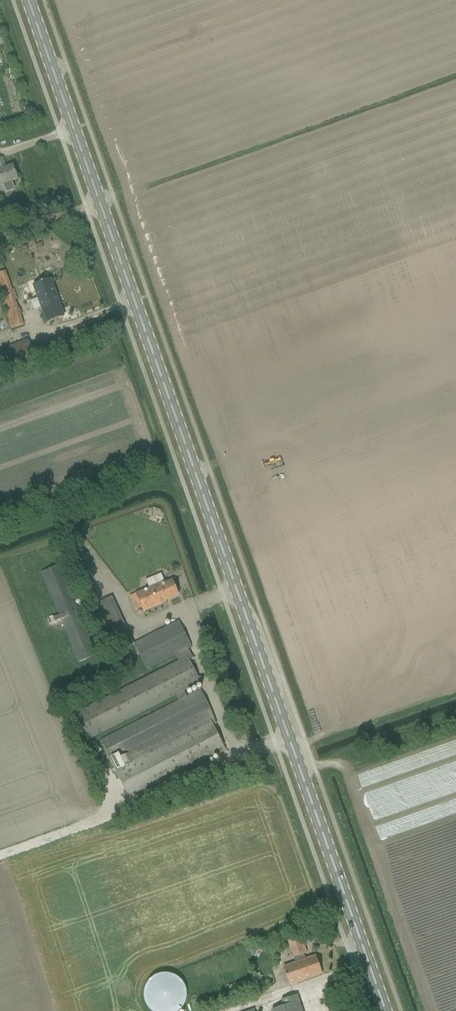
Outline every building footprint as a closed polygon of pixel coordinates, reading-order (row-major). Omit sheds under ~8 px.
[(2,186),(5,193),(7,194),(14,191),(15,189),(12,182),(18,180),(13,166),(7,168),(4,158),(0,159),(0,182),(1,186),(2,186)] [(27,242),(30,251),(37,249),(33,240),(27,242)] [(6,271),(0,273),(0,297),(11,329),(24,325),(6,271)] [(50,279),(41,282),(32,285),(45,323),(55,320),(64,317),(50,279)] [(28,339),(0,350),(0,374),(36,360),(28,339)] [(89,633),(80,612),(76,603),(61,565),(41,573),(59,616),(53,618),(53,619),(48,621),(50,624),(55,622),(55,623),(60,620),(70,643),(78,663),(98,655),(89,633)] [(166,581),(157,585),(129,596),(134,609),(139,607),(141,612),(167,602),(166,600),(179,595),(173,580),(167,583),(166,581)] [(112,597),(108,599),(107,596),(97,600),(99,603),(91,607),(113,654),(134,644),(147,669),(176,655),(179,661),(74,715),(87,740),(176,695),(179,701),(100,741),(111,763),(129,800),(226,751),(213,726),(218,724),(201,690),(187,697),(184,691),(200,682),(189,660),(193,659),(189,649),(191,648),(190,647),(191,647),(178,621),(134,644),(112,597)] [(307,953),(301,936),(286,942),(292,958),(296,957),(298,963),(283,968),(290,986),(322,974),(316,956),(306,960),(304,954),(307,953)] [(160,1010),(162,1010),(173,1010),(178,1009),(182,1004),(185,998),(186,992),(184,986),(181,981),(176,977),(170,975),(164,976),(159,977),(154,981),(151,986),(149,991),(149,997),(151,1002),(155,1007),(160,1010)] [(232,996),(251,990),(248,980),(228,986),(232,996)] [(296,995),(281,1000),(283,1006),(272,1010),(271,1010),(301,1010),(296,995)] [(197,999),(190,1001),(193,1010),(195,1010),(200,1009),(197,999)]
